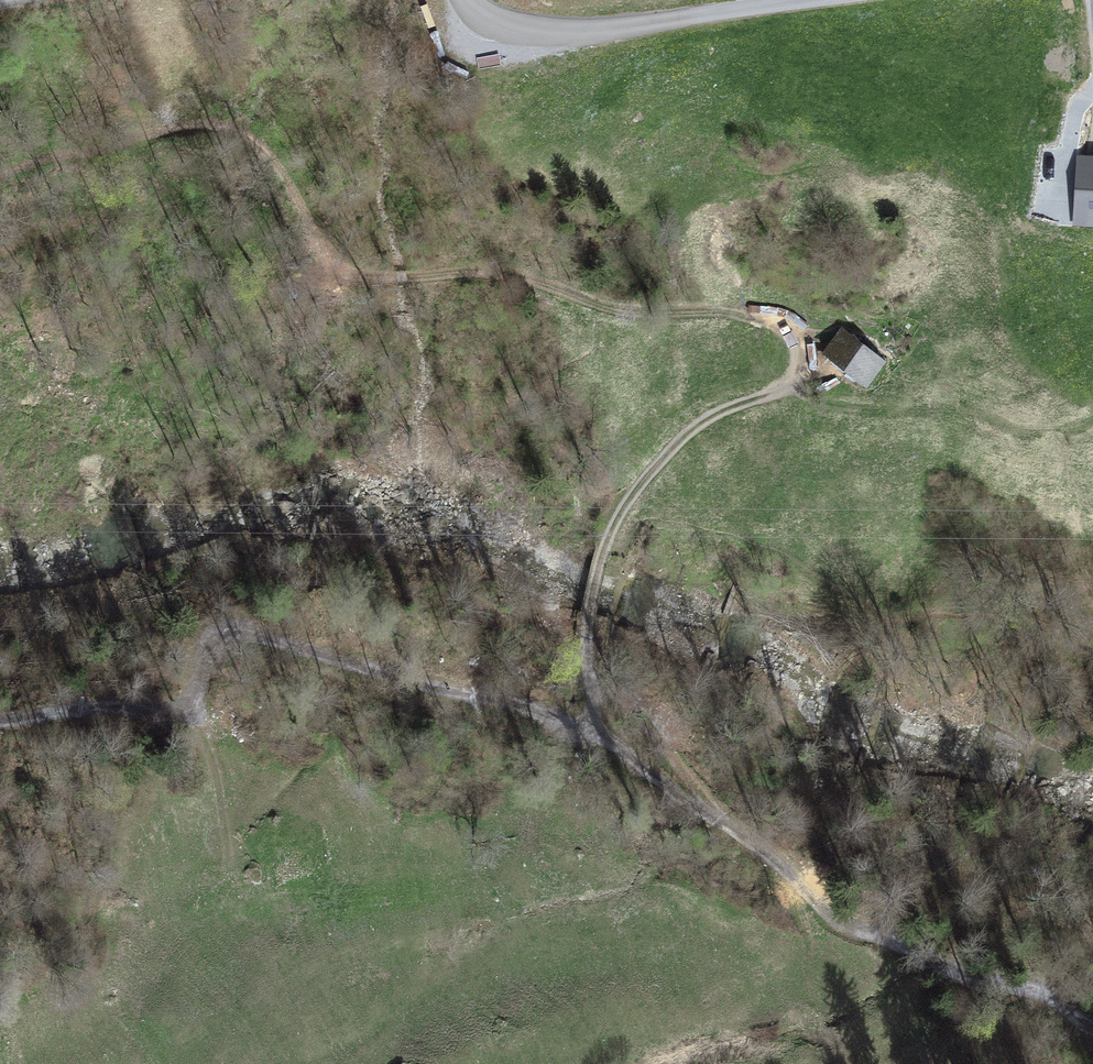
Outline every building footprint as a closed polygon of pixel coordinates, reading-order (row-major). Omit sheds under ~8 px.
[(1082,161),(1079,220),(1092,221),(1092,161),(1082,161)] [(826,350),(869,383),(887,359),(844,327),(826,350)]
